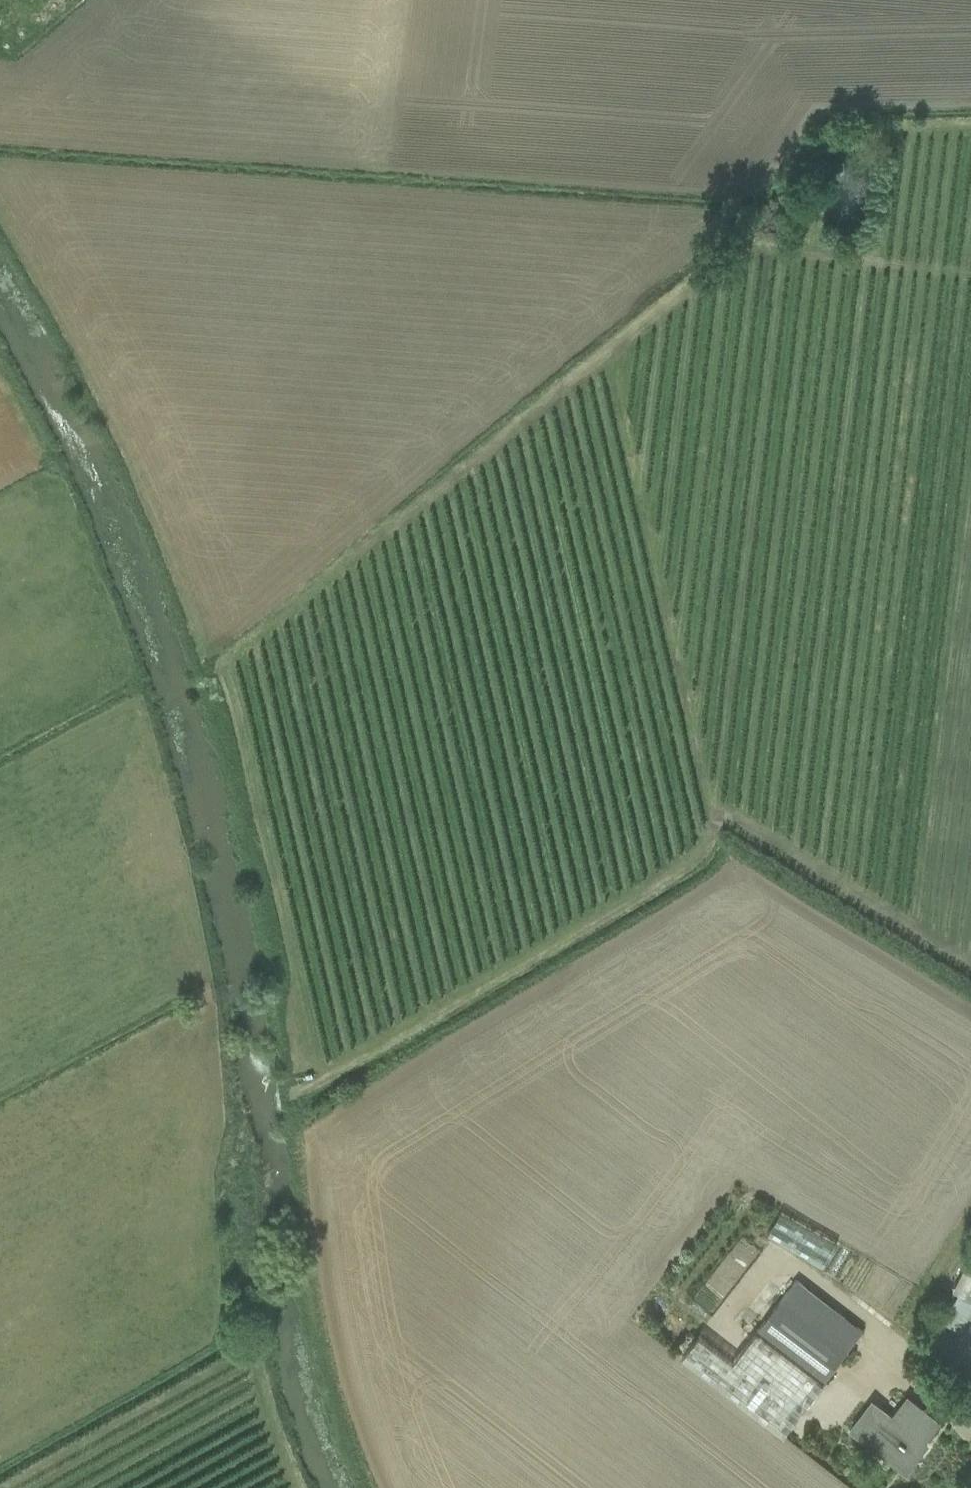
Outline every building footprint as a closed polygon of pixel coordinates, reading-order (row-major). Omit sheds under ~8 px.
[(837,1243),(780,1210),(767,1232),(823,1266),(837,1243)] [(968,1257),(953,1288),(970,1298),(970,1258),(968,1257)] [(797,1277),(733,1360),(698,1334),(682,1355),(783,1433),(864,1328),(797,1277)] [(850,1425),(906,1467),(927,1440),(924,1438),(939,1418),(906,1393),(892,1411),(872,1396),(850,1425)]
